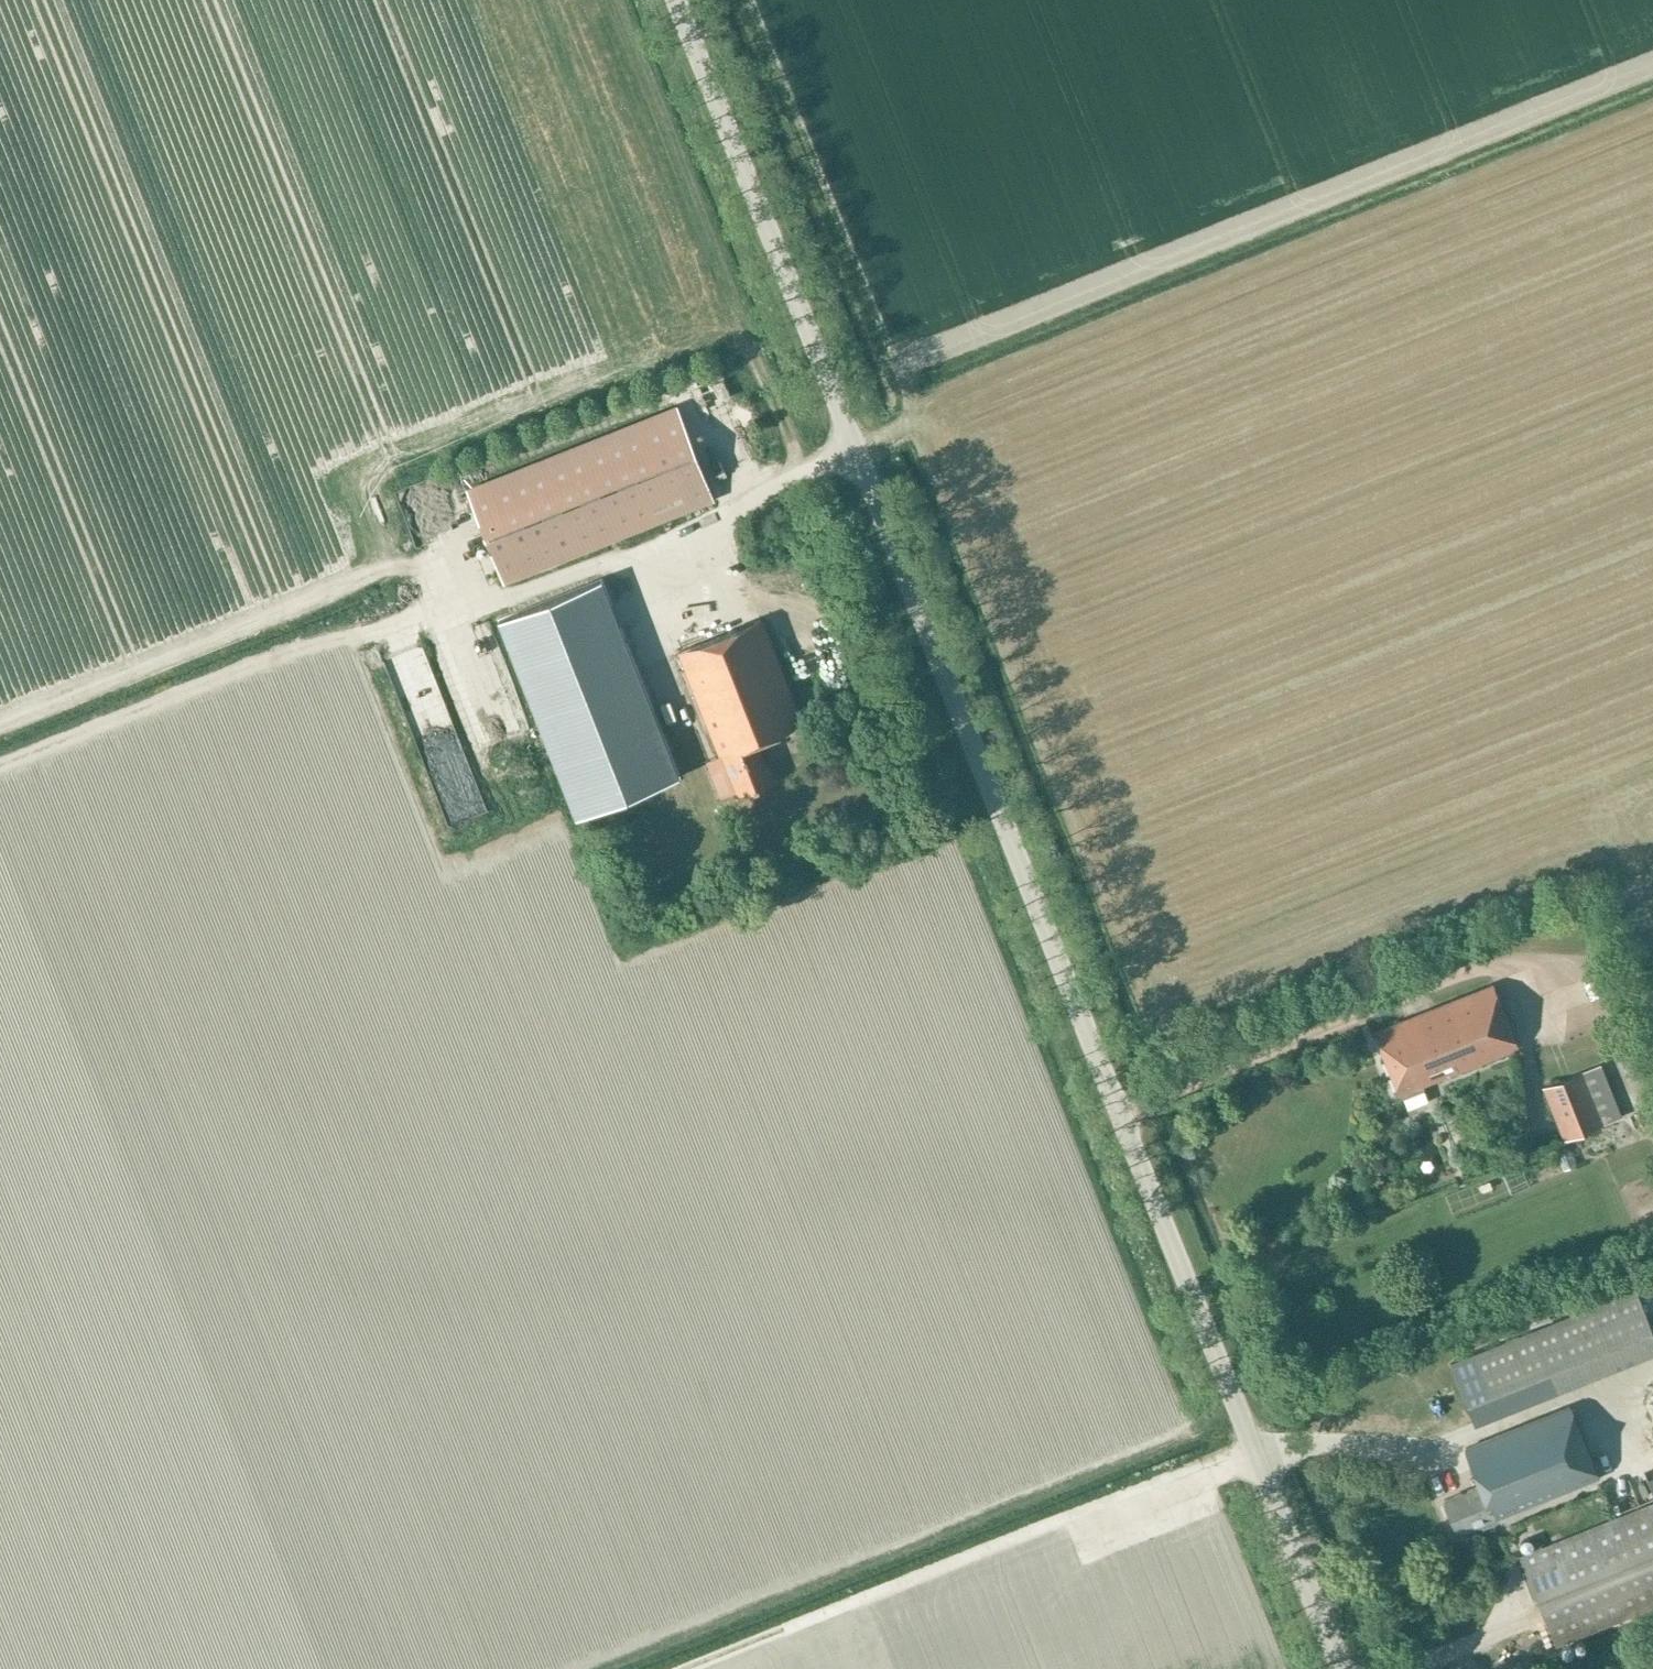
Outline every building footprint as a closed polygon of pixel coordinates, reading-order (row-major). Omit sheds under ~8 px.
[(713,498),(701,468),(678,409),(470,492),(506,581),(713,498)] [(603,581),(377,668),(455,865),(679,778),(603,581)] [(758,745),(802,725),(761,620),(678,652),(721,761),(723,759),(736,796),(776,783),(768,761),(765,762),(758,745)] [(1373,1031),(1398,1096),(1518,1048),(1493,983),(1373,1031)] [(1619,1118),(1600,1067),(1542,1089),(1563,1142),(1619,1118)] [(1475,1426),(1652,1354),(1652,1333),(1635,1288),(1449,1364),(1475,1426)] [(1444,1500),(1461,1534),(1599,1477),(1570,1405),(1462,1446),(1479,1486),(1444,1500)] [(1520,1556),(1556,1647),(1652,1607),(1652,1504),(1520,1556)]
